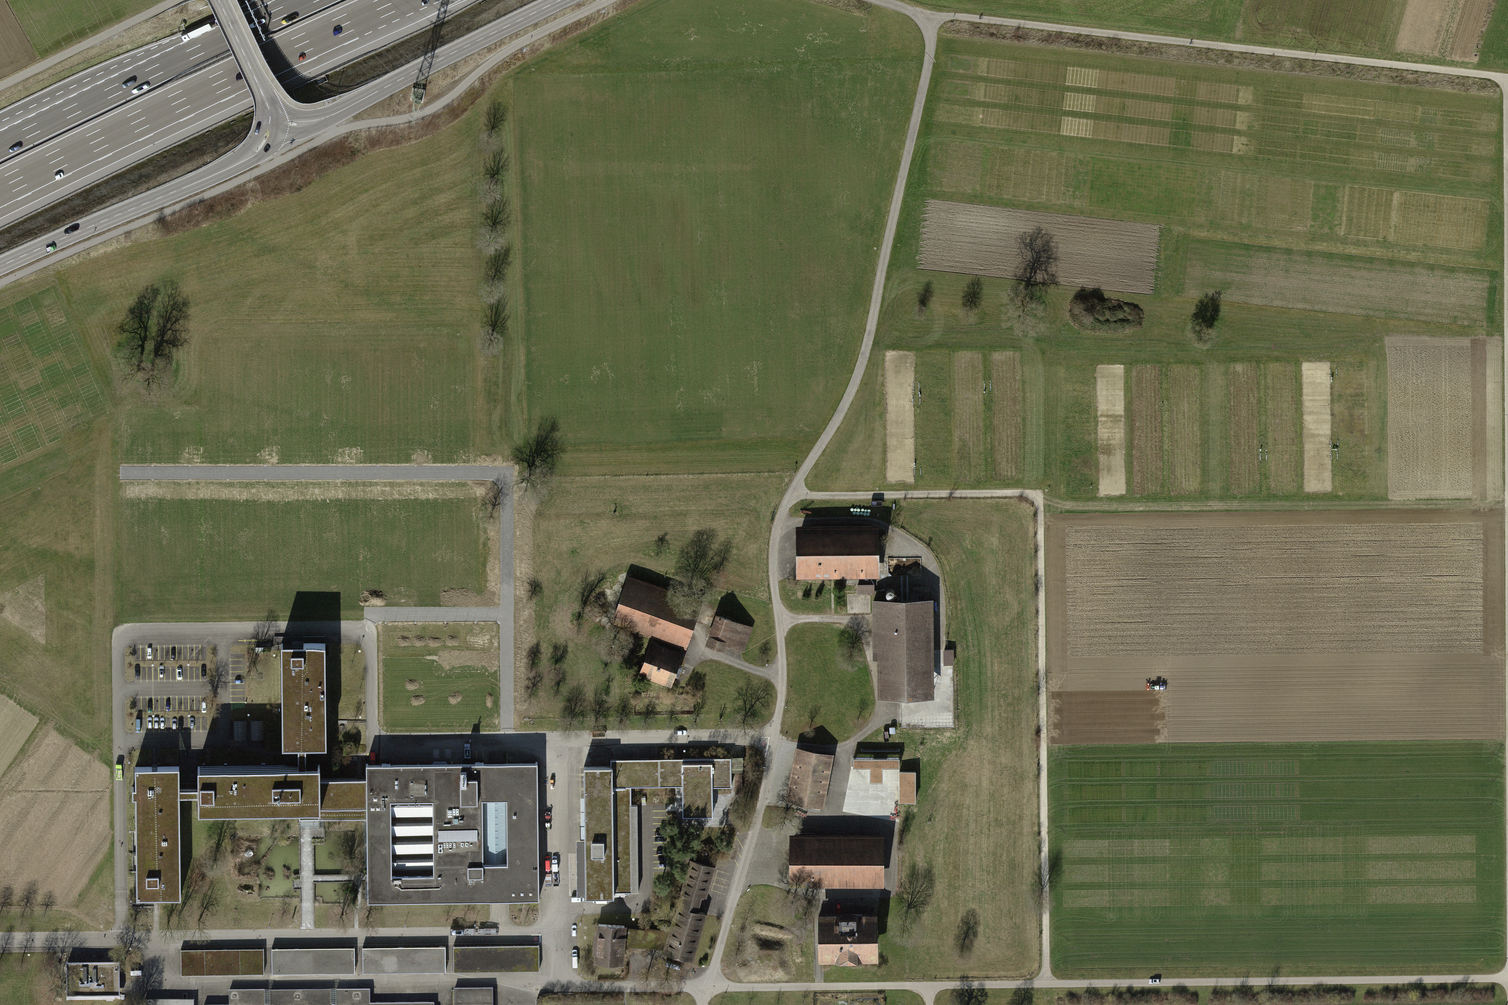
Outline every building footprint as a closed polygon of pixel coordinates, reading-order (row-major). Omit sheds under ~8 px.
[(874,532),(800,533),(800,570),(874,569),(874,532)] [(684,603),(627,583),(614,619),(634,627),(633,631),(645,635),(646,631),(684,645),(698,608),(694,606),(696,599),(686,596),(684,603)] [(860,584),(859,592),(874,592),(875,584),(860,584)] [(930,601),(872,601),(873,647),(886,647),(886,696),(924,695),(924,627),(931,627),(930,601)] [(717,615),(712,630),(724,635),(722,641),(735,645),(742,624),(717,615)] [(750,627),(742,624),(735,645),(742,648),(750,627)] [(721,645),(722,641),(724,635),(712,630),(708,641),(721,645)] [(324,643),(281,643),(282,746),(297,746),(305,746),(326,746),(324,643)] [(680,654),(651,644),(642,673),(671,683),(680,654)] [(263,719),(250,720),(250,739),(263,738),(263,719)] [(247,720),(233,720),(233,739),(247,739),(247,720)] [(318,818),(366,818),(365,778),(319,779),(319,764),(305,764),(305,746),(297,746),(297,765),(197,766),(197,786),(178,786),(178,794),(198,794),(198,810),(298,809),(298,818),(318,818)] [(832,757),(799,750),(790,799),(823,805),(832,757)] [(730,770),(734,770),(741,770),(741,756),(730,756),(730,757),(730,770)] [(731,787),(730,770),(730,757),(681,758),(681,784),(682,815),(713,815),(712,788),(731,787)] [(630,785),(681,784),(681,758),(609,758),(609,766),(611,766),(611,785),(630,785)] [(365,764),(365,778),(366,818),(366,877),(367,899),(500,898),(539,898),(538,762),(365,764)] [(879,765),(860,762),(857,772),(877,776),(879,765)] [(178,766),(135,766),(135,787),(131,787),(131,795),(135,795),(136,896),(179,896),(178,794),(178,786),(178,766)] [(583,766),(584,838),(584,897),(612,896),(612,891),(631,891),(630,785),(611,785),(611,766),(609,766),(583,766)] [(882,801),(847,794),(844,808),(879,816),(882,801)] [(318,827),(318,818),(298,818),(298,827),(306,827),(318,827)] [(575,897),(584,897),(584,838),(575,838),(575,897)] [(878,839),(793,839),(793,879),(878,879),(878,839)] [(678,905),(670,932),(668,939),(665,947),(664,950),(690,958),(704,913),(698,911),(712,867),(691,861),(680,898),(677,897),(675,904),(678,905)] [(855,917),(817,918),(818,931),(822,930),(823,955),(872,954),(872,916),(861,917),(861,914),(855,914),(855,917)] [(622,962),(623,945),(623,937),(623,928),(624,925),(598,923),(598,934),(595,934),(594,953),(596,953),(596,960),(622,962)] [(623,937),(631,937),(632,929),(623,928),(623,937)] [(640,929),(632,929),(631,937),(639,938),(640,929)] [(665,947),(668,939),(662,937),(662,940),(639,938),(631,937),(623,937),(623,945),(665,947)] [(538,944),(453,946),(453,971),(539,970),(538,944)] [(270,947),(270,963),(353,961),(353,946),(270,947)] [(362,972),(436,971),(436,961),(445,961),(444,946),(362,947),(362,972)] [(180,948),(180,963),(188,963),(263,962),(263,947),(180,948)] [(353,972),(353,961),(270,963),(271,973),(353,972)] [(445,971),(445,961),(436,961),(436,971),(445,971)] [(263,962),(188,963),(188,974),(263,974),(263,962)] [(113,966),(66,967),(66,998),(113,998),(113,966)] [(453,990),(453,1004),(492,1004),(492,989),(453,990)] [(264,990),(227,991),(227,1004),(264,1004),(264,990)] [(330,990),(270,991),(270,1004),(330,1004),(330,990)] [(369,991),(336,991),(337,1004),(369,1004),(369,991)]
